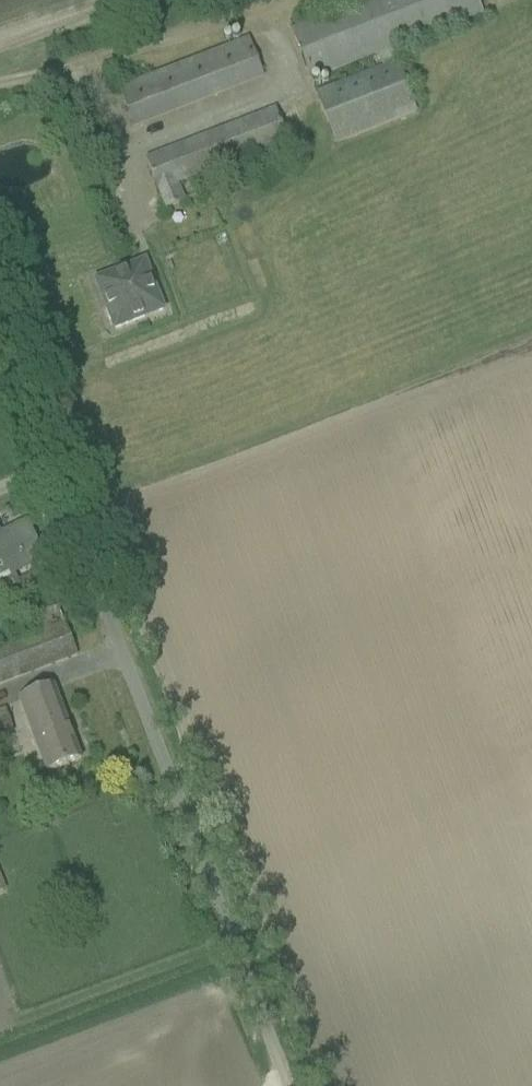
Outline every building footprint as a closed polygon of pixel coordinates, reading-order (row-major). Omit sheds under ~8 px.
[(335,146),(418,114),(393,49),(484,15),(478,0),(365,0),(290,28),(313,89),(347,76),(345,69),(378,57),(382,68),(315,94),(335,146)] [(119,88),(134,128),(264,78),(249,38),(119,88)] [(154,177),(167,211),(184,204),(177,184),(289,142),(277,111),(147,161),(153,175),(152,175),(153,177),(154,177)] [(248,174),(240,178),(243,185),(251,182),(248,174)] [(113,324),(116,330),(166,311),(148,264),(98,283),(107,308),(106,312),(110,321),(113,324)] [(7,598),(23,591),(15,574),(50,558),(45,546),(38,549),(27,524),(2,536),(0,531),(0,584),(7,598)] [(77,658),(59,608),(37,616),(43,633),(0,649),(0,686),(77,658)] [(20,702),(47,774),(81,761),(55,689),(20,702)] [(15,733),(6,711),(0,713),(0,738),(15,733)]
